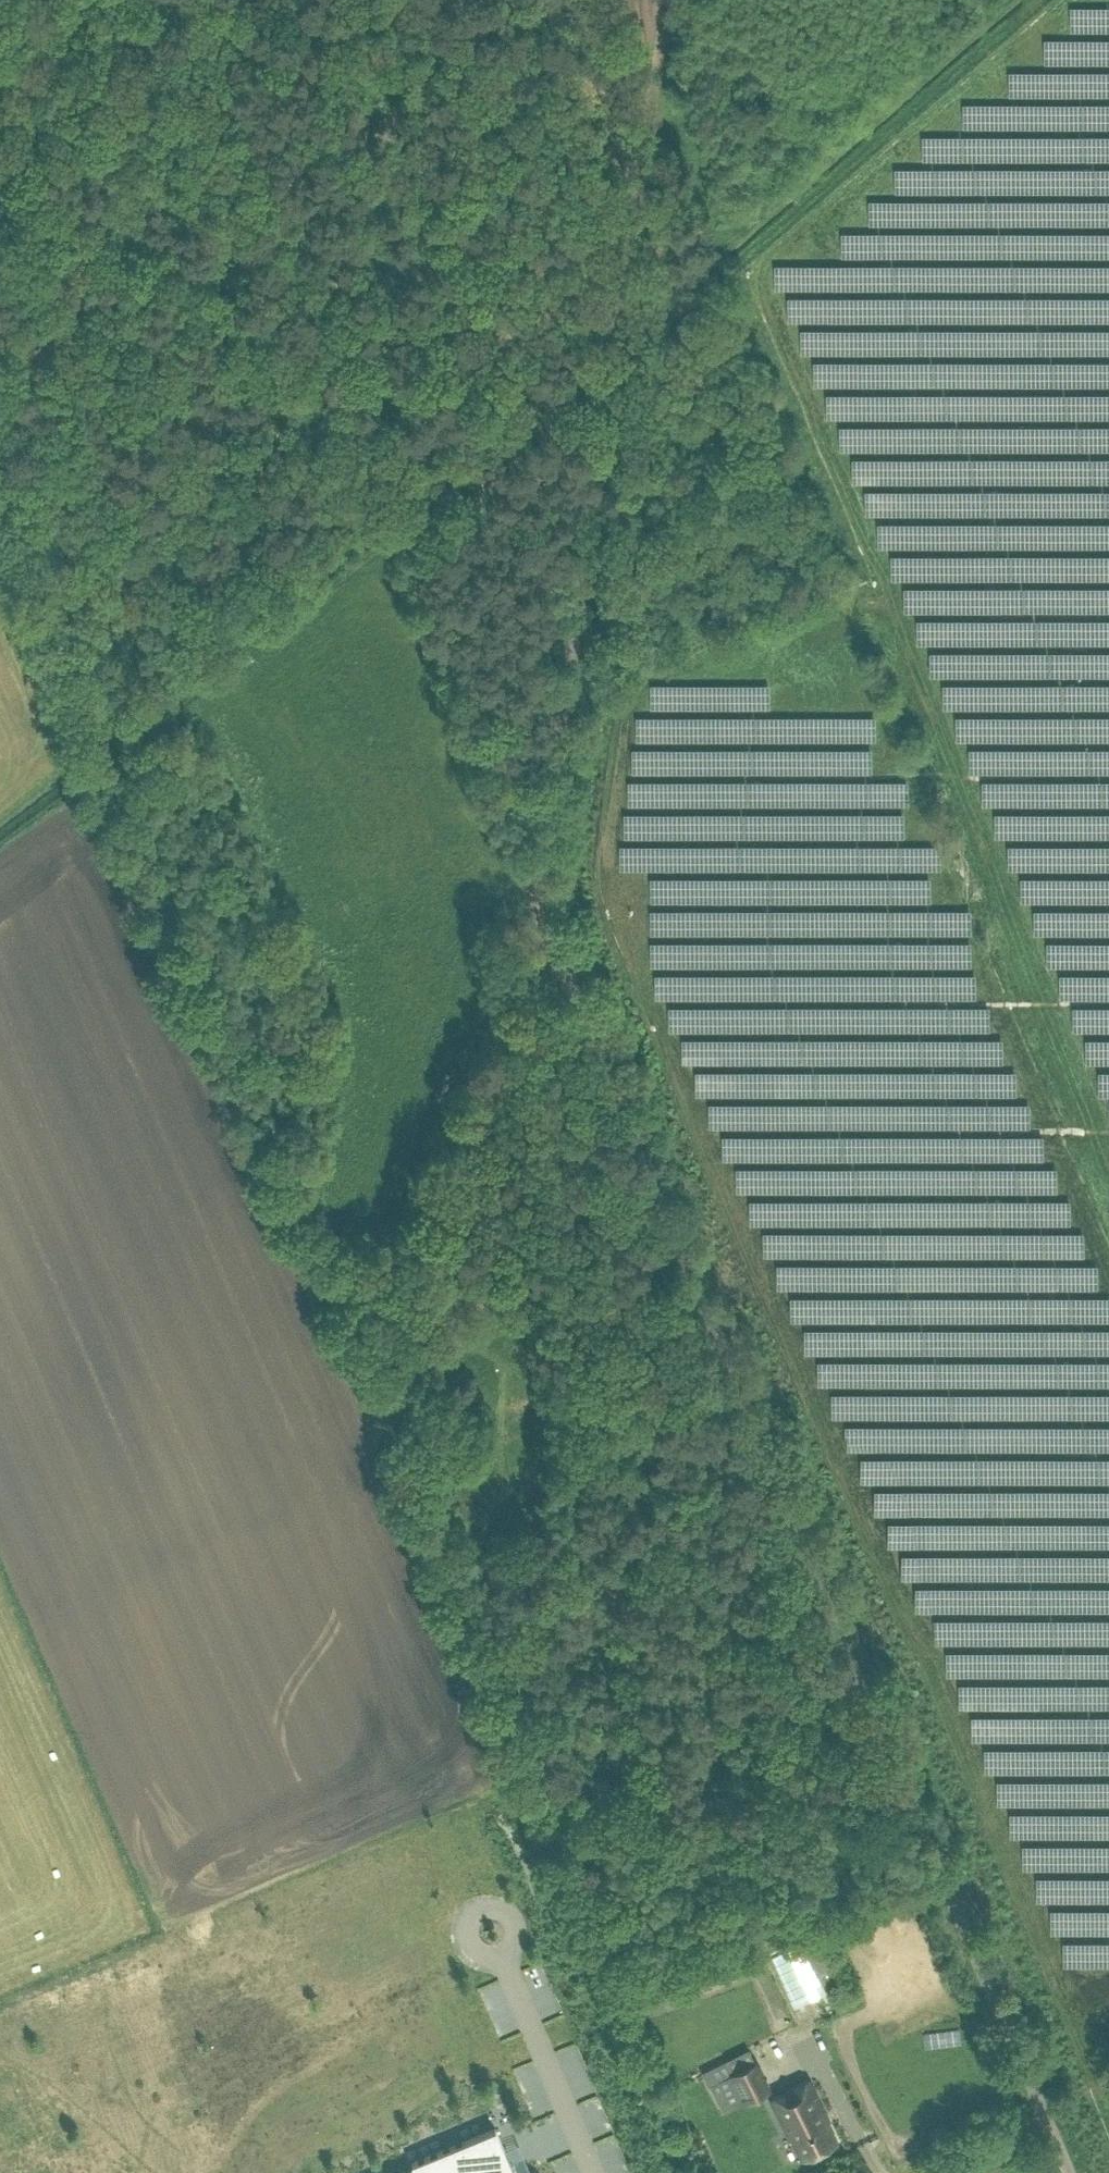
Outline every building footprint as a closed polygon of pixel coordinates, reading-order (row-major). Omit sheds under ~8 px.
[(757,2060),(729,2072),(742,2100),(769,2087),(757,2060)] [(771,2098),(785,2128),(788,2126),(802,2155),(835,2139),(822,2112),(826,2110),(810,2078),(771,2098)] [(505,2151),(495,2125),(411,2160),(414,2168),(401,2172),(515,2172),(505,2151)]
